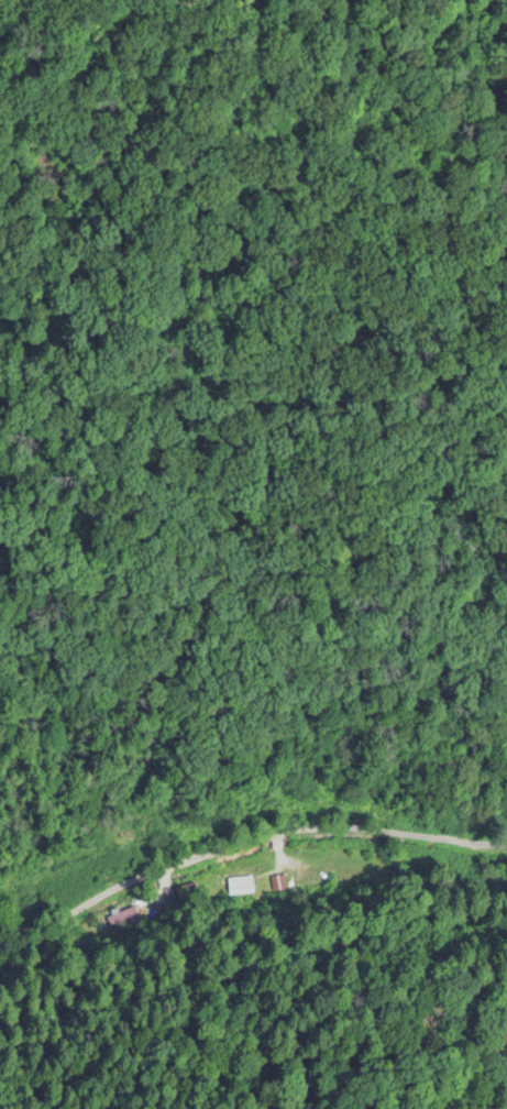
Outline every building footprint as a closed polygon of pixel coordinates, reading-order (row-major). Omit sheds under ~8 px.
[(134,915),(129,905),(103,918),(108,928),(134,915)]
